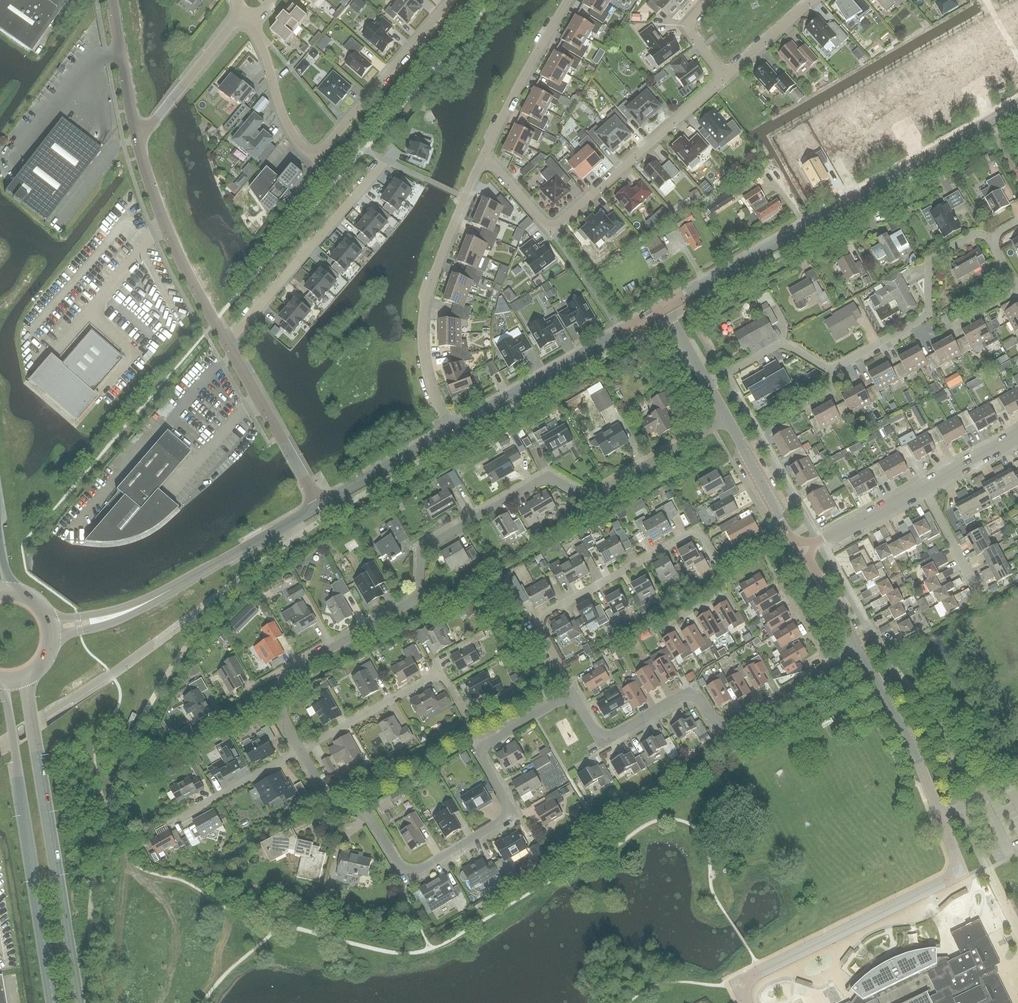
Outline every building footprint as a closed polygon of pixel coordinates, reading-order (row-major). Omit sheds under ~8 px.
[(29,50),(64,0),(0,0),(0,30),(29,50)] [(351,7),(358,14),(366,5),(361,0),(357,0),(351,7)] [(400,3),(415,16),(422,7),(414,0),(402,0),(400,3)] [(609,4),(603,0),(587,0),(584,4),(594,11),(591,16),(604,24),(610,14),(605,11),(609,4)] [(671,0),(661,0),(660,1),(658,0),(651,0),(647,5),(657,14),(662,10),(671,18),(680,9),(671,0)] [(680,9),(688,0),(671,0),(680,9)] [(836,4),(841,13),(840,14),(844,18),(847,22),(856,17),(859,20),(871,10),(862,0),(855,0),(853,2),(852,0),(840,0),(836,4)] [(884,9),(893,1),(893,0),(875,0),(884,9)] [(957,0),(938,0),(934,2),(943,16),(953,11),(960,6),(957,0)] [(415,16),(400,3),(396,7),(392,4),(385,12),(394,20),(398,15),(408,24),(415,16)] [(342,13),(346,8),(343,4),(338,10),(342,13)] [(308,17),(294,5),(286,13),(285,12),(301,26),(308,17)] [(336,19),(342,13),(338,10),(333,16),(336,19)] [(301,26),(285,12),(277,21),(294,35),(295,35),(292,33),(299,25),(301,26)] [(587,23),(577,17),(570,28),(587,39),(592,32),(597,35),(603,25),(590,18),(587,23)] [(832,31),(820,17),(813,23),(812,24),(807,29),(824,47),(831,41),(837,48),(849,38),(838,26),(832,31)] [(388,36),(388,32),(393,26),(382,18),(376,26),(374,24),(364,36),(383,53),(393,41),(388,36)] [(294,35),(277,21),(279,23),(271,31),(287,44),(294,35)] [(680,50),(670,37),(663,42),(652,27),(641,35),(652,50),(649,53),(659,66),(680,50)] [(583,46),(587,39),(570,28),(563,40),(573,46),(570,51),(583,59),(588,49),(583,46)] [(318,41),(323,35),(319,32),(315,37),(318,41)] [(313,47),(318,41),(315,37),(309,44),(313,47)] [(362,77),(372,66),(359,54),(364,48),(352,38),(344,48),(353,56),(346,63),(362,77)] [(801,52),(792,42),(779,53),(796,72),(807,63),(810,67),(818,60),(807,47),(801,52)] [(304,53),(309,47),(306,44),(301,50),(304,53)] [(320,44),(316,47),(323,53),(326,49),(320,44)] [(566,58),(555,52),(549,64),(567,74),(571,67),(576,70),(582,60),(569,53),(566,58)] [(703,75),(694,63),(689,67),(687,64),(683,57),(672,66),(678,74),(676,76),(686,88),(703,75)] [(594,59),(591,65),(597,68),(600,63),(594,59)] [(303,61),(296,70),(302,74),(309,65),(303,61)] [(563,82),(567,74),(549,64),(542,76),(552,82),(550,87),(563,94),(568,85),(563,82)] [(779,79),(767,64),(761,70),(760,69),(759,71),(755,75),(769,91),(775,86),(783,95),(795,84),(785,74),(779,79)] [(590,65),(587,71),(593,74),(596,68),(590,65)] [(664,71),(654,78),(658,83),(668,76),(664,71)] [(334,72),(319,90),(334,102),(339,96),(343,100),(347,94),(346,93),(351,87),(334,72)] [(232,75),(220,90),(232,100),(233,97),(243,105),(243,106),(245,104),(256,91),(248,85),(248,86),(247,87),(232,75)] [(655,93),(647,83),(639,90),(644,96),(638,101),(651,116),(654,114),(656,115),(662,109),(651,97),(655,93)] [(546,94),(535,89),(529,101),(547,110),(551,103),(557,106),(559,102),(562,96),(548,89),(546,94)] [(791,94),(795,99),(802,93),(798,89),(791,94)] [(562,96),(559,102),(574,110),(577,104),(571,100),(564,97),(562,96)] [(543,118),(547,110),(529,101),(522,113),(533,118),(530,123),(544,130),(549,121),(543,118)] [(651,116),(638,101),(632,106),(627,101),(618,108),(627,118),(631,114),(643,127),(649,121),(648,119),(651,116)] [(235,114),(228,122),(234,127),(240,119),(242,120),(248,113),(241,107),(235,114)] [(612,122),(607,126),(621,143),(624,140),(625,142),(632,136),(624,127),(628,123),(616,109),(607,116),(612,122)] [(738,129),(733,122),(727,126),(714,111),(708,117),(701,124),(711,135),(706,140),(716,151),(721,146),(722,147),(736,135),(740,131),(738,129)] [(261,126),(265,122),(260,118),(255,114),(249,122),(247,120),(239,130),(241,131),(233,141),(241,147),(240,149),(248,155),(249,154),(257,160),(258,159),(260,160),(268,150),(267,149),(273,141),(274,139),(267,133),(267,134),(265,132),(260,137),(256,133),(261,126)] [(102,150),(101,150),(100,151),(61,121),(62,119),(61,119),(5,192),(5,193),(7,191),(46,221),(44,223),(45,224),(102,150)] [(621,143),(607,126),(601,131),(597,125),(588,133),(601,147),(605,143),(613,152),(619,147),(618,145),(621,143)] [(527,131),(516,126),(510,138),(529,147),(532,139),(538,142),(543,132),(529,126),(527,131)] [(684,137),(672,148),(679,156),(679,159),(681,161),(683,161),(688,167),(689,165),(692,166),(694,166),(696,165),(697,163),(698,161),(697,158),(700,156),(700,155),(708,147),(698,135),(689,143),(684,137)] [(584,150),(579,155),(592,171),(602,162),(593,151),(598,147),(588,136),(579,144),(584,150)] [(430,149),(432,142),(417,137),(414,143),(413,143),(409,155),(413,156),(411,162),(423,167),(425,161),(427,162),(432,149),(430,149)] [(523,159),(529,147),(510,138),(504,150),(506,151),(505,153),(511,156),(512,154),(523,159)] [(828,162),(822,151),(809,158),(812,163),(804,168),(815,188),(829,180),(821,166),(828,162)] [(592,171),(579,155),(573,160),(569,155),(559,163),(568,173),(573,168),(583,179),(592,171)] [(545,191),(543,192),(547,197),(548,196),(555,203),(570,190),(560,179),(565,174),(551,157),(545,163),(549,167),(541,174),(549,182),(542,188),(545,191)] [(680,173),(670,161),(662,168),(656,162),(645,172),(660,189),(670,180),(671,181),(680,173)] [(536,167),(532,163),(522,171),(526,175),(536,167)] [(739,163),(733,169),(737,173),(743,168),(739,163)] [(289,191),(304,174),(293,165),(281,179),(268,168),(250,188),(269,215),(280,202),(277,197),(289,190),(289,191)] [(245,173),(236,183),(242,188),(250,178),(245,173)] [(990,188),(983,192),(986,197),(990,205),(991,204),(996,213),(1010,206),(1007,202),(1008,202),(1006,198),(1006,199),(1004,195),(1002,196),(999,190),(1006,186),(1000,174),(987,182),(990,188)] [(396,180),(389,190),(406,201),(413,191),(411,189),(414,184),(405,178),(402,183),(396,180)] [(632,191),(628,186),(616,197),(631,213),(643,203),(642,202),(652,193),(642,182),(632,191)] [(233,183),(229,189),(236,195),(242,188),(237,184),(235,185),(233,183)] [(765,197),(763,193),(759,188),(744,197),(750,206),(752,205),(755,211),(754,211),(762,222),(780,210),(779,208),(782,206),(778,199),(769,205),(764,197),(765,197)] [(389,190),(382,200),(388,204),(384,209),(393,215),(396,210),(398,211),(406,201),(389,190)] [(697,190),(690,195),(694,202),(702,198),(697,190)] [(728,191),(721,196),(727,206),(734,201),(728,191)] [(932,207),(924,211),(929,220),(934,217),(944,234),(959,226),(951,210),(958,206),(952,196),(945,200),(947,203),(934,210),(932,207)] [(514,210),(512,208),(504,198),(499,202),(498,205),(484,199),(479,211),(498,219),(501,213),(511,218),(514,210)] [(663,209),(655,216),(661,224),(670,216),(663,209)] [(373,210),(365,219),(380,232),(388,223),(386,221),(390,217),(382,210),(378,214),(373,210)] [(495,227),(498,219),(479,211),(473,223),(487,229),(484,236),(496,241),(501,230),(495,227)] [(596,220),(593,217),(588,222),(589,223),(579,232),(586,240),(590,237),(596,244),(606,235),(609,238),(625,225),(614,213),(607,220),(602,214),(596,220)] [(686,218),(685,217),(676,222),(679,228),(689,222),(686,218)] [(902,227),(897,218),(888,223),(892,232),(902,227)] [(365,219),(357,229),(362,233),(358,238),(366,245),(370,240),(372,242),(380,232),(365,219)] [(263,228),(256,220),(248,229),(255,237),(263,228)] [(701,238),(694,228),(691,223),(680,230),(683,235),(688,245),(690,244),(694,251),(702,246),(699,239),(701,238)] [(890,240),(888,237),(880,242),(881,245),(872,250),(878,260),(887,255),(890,261),(899,256),(898,254),(910,247),(902,233),(890,240)] [(483,257),(488,245),(494,247),(496,241),(484,236),(482,242),(468,236),(463,249),(483,257)] [(348,240),(340,249),(354,262),(363,253),(361,251),(365,246),(357,239),(353,244),(348,240)] [(663,244),(663,245),(660,239),(648,246),(656,260),(668,253),(663,244)] [(553,256),(554,256),(548,249),(547,249),(545,247),(540,250),(533,241),(521,250),(529,259),(526,261),(536,274),(543,268),(544,269),(548,266),(548,265),(555,259),(553,256)] [(980,265),(987,262),(978,246),(953,260),(958,268),(952,271),(959,283),(982,269),(980,265)] [(340,249),(331,258),(336,263),(332,267),(340,274),(345,270),(346,271),(354,262),(340,249)] [(483,257),(463,249),(458,261),(472,267),(470,273),(482,278),(489,259),(483,257)] [(850,256),(838,263),(839,265),(838,267),(840,271),(842,271),(847,280),(859,273),(862,277),(867,274),(861,263),(856,266),(850,256)] [(322,269),(314,278),(329,291),(337,282),(330,276),(334,272),(331,269),(327,273),(322,269)] [(469,294),(473,282),(479,284),(482,278),(470,273),(467,279),(453,274),(449,287),(469,294)] [(498,273),(495,282),(502,285),(505,276),(498,273)] [(989,274),(984,277),(988,284),(999,279),(996,273),(990,276),(989,274)] [(875,296),(870,299),(874,308),(883,303),(883,304),(896,296),(905,312),(913,307),(909,300),(910,299),(900,281),(903,280),(899,274),(886,281),(890,287),(885,290),(878,294),(875,296)] [(314,278),(306,288),(311,292),(307,297),(315,304),(319,299),(321,301),(329,291),(314,278)] [(804,299),(814,293),(821,305),(830,301),(826,293),(824,294),(817,281),(812,284),(809,279),(790,290),(797,302),(795,304),(797,308),(799,310),(801,309),(806,307),(807,305),(807,303),(804,299)] [(548,282),(541,286),(545,294),(552,289),(548,282)] [(464,307),(469,294),(449,287),(444,299),(458,304),(457,306),(456,313),(469,315),(471,308),(464,307)] [(512,303),(516,311),(535,303),(531,294),(512,303)] [(590,310),(591,309),(588,304),(587,305),(583,297),(569,305),(570,308),(560,314),(567,327),(578,321),(581,326),(595,318),(590,310)] [(296,299),(288,308),(303,321),(311,312),(310,310),(314,305),(306,298),(301,303),(296,299)] [(1010,322),(1017,317),(1017,304),(1017,305),(1014,300),(1001,307),(1004,312),(1005,312),(1010,322)] [(855,320),(861,317),(854,304),(834,315),(835,317),(826,322),(837,341),(850,334),(847,329),(857,324),(855,320)] [(770,326),(778,322),(770,307),(770,308),(763,312),(762,312),(765,317),(738,332),(747,348),(774,333),(770,326)] [(288,308),(280,317),(285,322),(281,326),(290,334),(295,330),(296,329),(303,321),(288,308)] [(462,334),(462,320),(468,322),(469,315),(456,313),(455,319),(455,320),(440,320),(440,333),(462,334)] [(552,335),(563,329),(556,317),(545,323),(543,320),(530,328),(534,336),(533,336),(536,341),(537,341),(542,348),(545,347),(545,348),(553,343),(552,342),(556,340),(552,335)] [(998,335),(991,322),(985,325),(983,320),(973,325),(982,343),(985,348),(1000,340),(997,335),(998,335)] [(982,343),(973,325),(963,331),(965,336),(961,339),(967,351),(973,349),(972,348),(982,343)] [(92,394),(122,359),(91,332),(62,366),(59,363),(55,367),(49,367),(45,364),(31,381),(77,420),(76,421),(77,422),(99,396),(99,395),(97,398),(92,394)] [(467,340),(461,340),(462,334),(440,333),(440,347),(455,347),(455,349),(456,355),(469,353),(467,340)] [(505,359),(510,367),(524,359),(521,354),(531,347),(524,335),(514,341),(512,338),(498,346),(503,354),(501,355),(504,359),(505,359)] [(967,351),(961,339),(955,342),(953,336),(943,342),(952,359),(961,354),(962,355),(967,351)] [(1017,337),(1004,345),(1007,350),(1017,344),(1017,337)] [(952,359),(943,342),(933,347),(935,353),(930,355),(937,368),(943,365),(942,364),(952,359)] [(937,368),(930,355),(925,358),(919,347),(909,352),(919,369),(928,364),(932,371),(937,368)] [(919,369),(909,352),(899,357),(902,363),(897,365),(904,378),(909,375),(909,374),(919,369)] [(468,374),(464,362),(472,360),(471,353),(469,353),(456,355),(457,361),(458,364),(444,369),(449,381),(468,374)] [(493,361),(487,364),(494,375),(499,372),(493,361)] [(768,395),(790,382),(784,371),(782,372),(776,362),(764,368),(766,370),(757,375),(756,374),(750,378),(750,379),(744,383),(748,391),(750,389),(758,402),(768,396),(768,395)] [(1011,362),(1005,366),(1008,372),(1014,368),(1011,362)] [(904,378),(897,365),(892,368),(889,363),(879,368),(888,386),(898,380),(898,381),(904,378)] [(888,386),(879,368),(869,374),(875,385),(870,388),(877,400),(883,397),(879,391),(888,386)] [(816,369),(808,374),(812,381),(820,376),(816,369)] [(960,373),(953,377),(957,384),(963,380),(960,373)] [(477,378),(471,381),(469,374),(468,374),(449,381),(448,381),(450,388),(449,388),(453,398),(459,395),(457,393),(473,387),(479,383),(477,378)] [(981,378),(974,382),(978,389),(985,385),(981,378)] [(936,384),(930,388),(934,395),(940,392),(936,384)] [(877,400),(870,388),(865,391),(862,385),(852,391),(862,408),(871,403),(872,403),(877,400)] [(1010,393),(1017,408),(1017,388),(1010,393)] [(613,405),(605,390),(599,394),(607,408),(613,405)] [(862,408),(852,391),(842,396),(845,401),(840,404),(847,417),(853,414),(852,413),(862,408)] [(908,392),(904,394),(910,404),(914,402),(908,392)] [(939,393),(934,396),(938,404),(943,401),(939,393)] [(1010,393),(1000,398),(999,397),(994,400),(1001,413),(1006,410),(1009,416),(1017,411),(1017,408),(1010,393)] [(664,409),(671,405),(664,394),(653,400),(659,411),(650,417),(650,418),(642,422),(649,434),(657,429),(660,435),(674,426),(664,409)] [(996,416),(1001,413),(994,400),(988,403),(989,404),(979,409),(989,426),(999,421),(996,416)] [(847,417),(840,404),(835,407),(832,402),(822,407),(831,424),(841,419),(842,420),(844,418),(847,424),(850,422),(847,417)] [(831,424),(822,407),(812,412),(815,418),(810,421),(817,433),(822,430),(822,429),(831,424)] [(989,426),(979,409),(970,414),(967,410),(962,413),(969,426),(974,423),(979,432),(989,426)] [(964,428),(969,426),(962,413),(957,416),(957,417),(947,422),(957,439),(967,434),(964,428)] [(774,437),(779,447),(796,437),(791,428),(792,428),(788,422),(776,429),(779,434),(774,437)] [(878,422),(873,425),(876,431),(881,429),(878,422)] [(957,439),(947,422),(938,427),(937,427),(932,429),(939,442),(944,439),(947,445),(957,439)] [(628,441),(618,423),(603,432),(603,433),(595,438),(596,439),(590,442),(591,444),(592,445),(594,446),(595,447),(597,447),(599,447),(600,446),(606,456),(616,451),(615,449),(628,441)] [(891,425),(884,429),(885,433),(892,434),(894,432),(891,425)] [(573,440),(565,426),(550,434),(546,427),(534,434),(538,442),(543,439),(551,453),(573,440)] [(934,445),(939,442),(932,429),(926,432),(927,433),(917,438),(927,456),(937,450),(934,445)] [(822,430),(817,433),(820,439),(825,435),(822,430)] [(154,495),(180,464),(191,452),(167,431),(117,490),(124,496),(85,542),(102,544),(117,543),(129,540),(140,536),(149,531),(158,526),(166,519),(174,512),(154,495)] [(880,431),(876,433),(876,434),(878,438),(879,440),(884,438),(880,431)] [(509,440),(518,435),(516,432),(499,442),(502,448),(511,442),(509,440)] [(802,447),(796,437),(779,447),(785,457),(790,454),(793,459),(805,452),(802,447)] [(532,445),(528,438),(523,440),(527,448),(532,445)] [(927,456),(917,438),(908,443),(907,443),(902,446),(909,458),(914,456),(917,461),(927,456)] [(904,461),(909,458),(902,446),(896,449),(899,453),(889,458),(898,475),(908,470),(904,461)] [(487,447),(479,452),(482,457),(490,452),(487,447)] [(511,464),(521,458),(515,447),(504,453),(506,456),(484,468),(493,483),(515,471),(511,464)] [(808,457),(805,452),(793,459),(796,464),(791,467),(796,477),(813,467),(808,458),(808,457)] [(838,453),(830,457),(834,463),(841,459),(838,453)] [(898,475),(889,458),(879,463),(873,466),(880,478),(885,476),(888,481),(898,475)] [(1014,474),(1012,470),(1007,473),(1002,464),(997,466),(1010,490),(1017,486),(1017,482),(1014,475),(1014,474)] [(875,481),(880,478),(873,466),(868,469),(869,469),(859,475),(868,492),(878,486),(875,481)] [(1010,490),(997,466),(993,469),(997,478),(992,480),(1001,496),(1010,490)] [(819,477),(813,467),(796,477),(802,487),(807,484),(810,489),(822,482),(819,476),(819,477)] [(721,488),(724,493),(736,487),(730,476),(722,480),(717,472),(700,481),(708,495),(721,488)] [(449,491),(457,487),(449,474),(437,480),(444,492),(424,504),(433,518),(457,504),(449,491)] [(1001,496),(992,480),(988,483),(983,474),(978,477),(991,501),(991,500),(1001,496)] [(868,492),(859,475),(849,480),(849,479),(843,482),(850,495),(855,492),(858,497),(868,492)] [(991,501),(978,477),(973,479),(980,492),(976,495),(984,510),(994,505),(991,500),(991,501)] [(825,487),(822,482),(810,489),(813,494),(808,497),(813,507),(830,497),(825,487)] [(731,498),(740,493),(736,487),(724,493),(719,496),(722,501),(711,507),(718,520),(738,509),(731,498)] [(984,510),(976,495),(971,498),(966,489),(961,491),(974,515),(984,510)] [(537,517),(555,506),(546,491),(539,495),(540,496),(528,504),(529,505),(520,510),(529,526),(539,520),(537,517)] [(671,491),(666,494),(669,500),(674,497),(671,491)] [(958,510),(954,512),(958,519),(962,517),(967,525),(975,521),(973,516),(974,515),(961,491),(957,494),(961,503),(956,506),(958,510)] [(836,506),(830,497),(813,507),(819,516),(824,513),(827,519),(839,512),(836,506)] [(631,505),(635,514),(647,507),(642,499),(631,505)] [(699,522),(693,511),(690,504),(683,508),(692,526),(699,522)] [(659,516),(653,519),(663,537),(672,531),(665,519),(671,516),(665,505),(656,510),(659,516)] [(620,510),(616,512),(620,519),(626,515),(623,509),(620,510)] [(517,537),(527,531),(520,518),(513,522),(508,513),(493,522),(504,539),(515,533),(517,537)] [(760,530),(751,516),(740,522),(737,517),(719,526),(723,533),(727,531),(730,536),(729,536),(734,545),(760,530)] [(663,537),(653,519),(648,522),(644,517),(636,522),(641,532),(647,529),(653,542),(663,537)] [(934,523),(934,522),(928,525),(925,520),(922,521),(920,517),(913,521),(915,525),(914,526),(920,537),(925,534),(928,540),(942,533),(936,522),(934,523)] [(633,547),(619,522),(610,534),(612,538),(606,541),(616,558),(626,552),(625,551),(633,547)] [(401,523),(389,531),(381,535),(384,540),(375,545),(383,557),(387,554),(391,561),(397,558),(396,557),(403,553),(398,545),(409,538),(401,523)] [(923,543),(920,537),(914,526),(908,529),(905,523),(899,527),(905,538),(900,540),(906,552),(917,546),(923,543)] [(970,541),(973,546),(988,538),(983,528),(959,541),(961,546),(970,541)] [(877,535),(881,541),(888,535),(884,529),(877,535)] [(1015,531),(1010,533),(1012,539),(1017,536),(1015,531)] [(594,547),(588,537),(582,540),(588,551),(594,547)] [(906,552),(900,540),(894,543),(890,537),(884,540),(894,558),(906,552)] [(993,548),(993,547),(988,538),(973,546),(975,551),(967,556),(969,560),(993,548)] [(894,558),(884,540),(878,543),(881,547),(875,550),(881,561),(887,559),(890,564),(896,561),(894,558)] [(472,561),(479,557),(473,546),(465,550),(460,541),(441,552),(451,570),(471,559),(472,561)] [(616,558),(606,541),(596,547),(606,564),(616,558)] [(580,556),(570,561),(580,578),(590,573),(584,561),(591,557),(584,544),(576,548),(580,556)] [(701,575),(710,570),(701,554),(699,556),(692,544),(679,551),(689,568),(696,565),(701,575)] [(865,548),(860,551),(856,544),(846,550),(850,557),(853,555),(856,560),(850,563),(857,575),(862,572),(868,569),(865,563),(871,560),(865,548)] [(987,563),(1003,555),(997,545),(993,547),(993,548),(969,560),(972,565),(985,558),(987,563)] [(937,548),(929,552),(932,557),(936,554),(939,553),(937,548)] [(939,560),(936,554),(932,557),(930,558),(928,559),(925,560),(919,563),(922,569),(928,581),(939,574),(937,569),(948,563),(945,556),(939,560)] [(538,556),(535,558),(538,564),(540,563),(544,561),(541,555),(538,556)] [(984,577),(1008,564),(1003,555),(987,563),(990,568),(981,573),(984,577)] [(675,581),(686,576),(679,563),(673,567),(668,557),(654,565),(663,581),(672,576),(675,581)] [(580,578),(570,561),(562,565),(559,560),(550,565),(552,569),(553,569),(555,569),(555,570),(560,579),(564,579),(564,577),(565,576),(570,584),(580,578)] [(379,586),(386,582),(374,562),(361,569),(365,576),(356,582),(368,602),(383,593),(379,586)] [(1013,574),(1008,564),(984,577),(986,582),(995,577),(998,583),(1013,574)] [(874,566),(868,569),(862,572),(868,583),(874,580),(877,586),(888,580),(882,568),(877,571),(874,566)] [(944,572),(946,577),(956,574),(954,569),(944,572)] [(691,573),(686,576),(689,582),(694,579),(691,573)] [(939,574),(928,581),(924,582),(930,594),(933,593),(942,588),(939,582),(946,579),(943,573),(939,574)] [(740,594),(744,600),(737,604),(740,609),(754,600),(757,599),(754,594),(767,586),(760,574),(741,585),(744,591),(740,594)] [(857,575),(849,578),(851,583),(859,579),(857,575)] [(546,602),(536,585),(526,590),(523,585),(521,586),(515,576),(510,579),(523,603),(530,599),(535,608),(546,602)] [(633,597),(639,608),(642,614),(646,612),(643,606),(648,603),(645,598),(655,592),(646,577),(632,584),(638,594),(633,597)] [(343,596),(350,592),(343,579),(331,585),(334,589),(333,594),(334,595),(332,602),(328,604),(338,622),(352,613),(343,596)] [(546,579),(536,585),(546,602),(556,596),(546,579)] [(894,591),(888,580),(877,586),(870,589),(873,595),(880,592),(883,597),(894,591)] [(951,583),(942,588),(933,593),(939,604),(942,603),(951,598),(948,592),(955,589),(951,583)] [(294,602),(306,595),(300,585),(288,592),(294,602)] [(773,589),(757,599),(754,600),(758,606),(754,609),(760,620),(765,618),(771,614),(767,609),(780,601),(773,589)] [(898,589),(894,591),(883,597),(880,599),(883,605),(890,601),(892,607),(900,603),(904,601),(898,589)] [(619,612),(629,607),(620,591),(606,599),(612,608),(606,611),(612,622),(621,617),(619,612)] [(956,602),(963,599),(960,593),(951,598),(942,603),(948,614),(959,608),(956,602)] [(925,599),(917,603),(923,614),(931,610),(925,599)] [(600,626),(609,621),(603,609),(596,612),(590,601),(578,608),(587,624),(596,619),(600,626)] [(251,602),(239,615),(248,624),(260,611),(251,602)] [(293,608),(282,614),(287,622),(291,619),(299,633),(317,623),(308,608),(307,609),(303,602),(293,608)] [(715,609),(723,622),(726,628),(732,624),(735,628),(746,622),(740,611),(735,614),(727,602),(715,609)] [(480,612),(475,603),(464,609),(468,618),(480,612)] [(900,603),(892,607),(882,612),(885,618),(892,615),(895,620),(906,614),(907,614),(900,603)] [(784,606),(771,614),(765,618),(768,624),(764,626),(770,638),(775,635),(781,631),(778,626),(791,618),(784,606)] [(723,622),(718,625),(710,612),(698,619),(708,635),(709,638),(715,634),(718,639),(729,632),(726,628),(723,622)] [(906,614),(895,620),(890,623),(896,635),(901,632),(904,637),(916,631),(909,620),(909,618),(906,614)] [(572,640),(583,634),(575,620),(569,623),(565,615),(551,622),(560,637),(568,632),(572,640)] [(625,629),(621,621),(614,625),(618,633),(625,629)] [(267,664),(284,653),(276,639),(282,636),(275,622),(263,629),(269,639),(255,647),(261,659),(263,658),(267,664)] [(794,624),(781,631),(775,635),(778,641),(774,643),(778,650),(773,653),(776,658),(781,654),(791,649),(788,643),(801,636),(794,624)] [(431,631),(428,626),(415,633),(422,645),(429,641),(435,653),(451,644),(447,636),(451,634),(446,625),(441,627),(441,626),(431,631)] [(714,645),(709,638),(708,635),(702,638),(695,625),(683,633),(688,642),(694,651),(695,652),(694,651),(700,648),(702,652),(714,645)] [(646,627),(637,632),(642,641),(651,636),(646,627)] [(481,647),(478,641),(487,636),(483,631),(461,643),(464,649),(453,655),(461,670),(479,660),(474,651),(481,647)] [(694,651),(688,642),(683,645),(675,632),(663,639),(669,649),(675,658),(675,659),(675,658),(681,655),(683,659),(695,652),(694,651)] [(224,634),(219,638),(222,643),(228,639),(224,634)] [(759,637),(753,640),(757,646),(762,643),(759,637)] [(795,663),(808,655),(800,643),(791,649),(781,654),(785,660),(781,663),(789,676),(791,676),(791,677),(794,675),(807,671),(807,670),(801,663),(796,665),(795,663)] [(415,663),(422,659),(414,644),(403,651),(408,659),(392,668),(400,682),(412,676),(420,672),(415,663)] [(588,644),(583,647),(588,655),(593,652),(592,650),(591,649),(588,644)] [(725,648),(718,652),(721,657),(728,653),(725,648)] [(670,662),(675,659),(675,658),(669,649),(652,659),(655,663),(654,663),(658,669),(666,682),(678,675),(670,662)] [(751,666),(745,670),(748,676),(756,689),(768,682),(760,669),(766,666),(759,655),(748,662),(751,666)] [(231,693),(243,685),(236,672),(243,669),(236,657),(229,661),(231,665),(218,672),(231,693)] [(606,673),(610,671),(603,659),(593,665),(596,671),(583,678),(590,690),(609,679),(606,673)] [(653,672),(658,669),(654,663),(655,663),(652,659),(641,666),(643,670),(637,673),(638,675),(644,685),(648,692),(660,685),(653,672)] [(372,677),(378,674),(371,661),(359,667),(363,674),(354,679),(364,696),(378,688),(372,677)] [(743,679),(748,676),(745,670),(742,665),(731,672),(733,677),(727,680),(729,683),(739,699),(751,692),(743,679)] [(774,680),(783,678),(778,669),(770,674),(774,680)] [(692,671),(686,675),(690,681),(696,677),(692,671)] [(490,698),(504,690),(498,679),(491,683),(485,672),(466,683),(474,698),(487,692),(490,698)] [(724,686),(729,683),(727,680),(723,672),(712,679),(714,683),(708,687),(719,706),(731,699),(724,686)] [(639,688),(644,685),(638,675),(627,682),(629,686),(624,689),(624,690),(627,695),(635,709),(647,701),(639,688)] [(201,693),(208,689),(202,678),(190,685),(194,693),(186,698),(189,705),(185,707),(189,715),(194,712),(198,719),(211,711),(201,693)] [(335,678),(329,681),(333,688),(338,685),(335,678)] [(703,678),(698,681),(702,687),(707,685),(703,678)] [(324,684),(321,686),(323,690),(330,686),(327,682),(324,684)] [(621,698),(627,695),(624,690),(624,689),(620,683),(608,690),(611,696),(598,703),(605,715),(624,704),(621,698)] [(331,709),(336,706),(327,690),(318,695),(321,701),(313,706),(324,725),(336,719),(331,709)] [(441,709),(451,703),(446,693),(436,699),(431,690),(411,700),(420,717),(439,706),(441,709)] [(264,717),(257,722),(260,727),(267,723),(264,717)] [(403,743),(413,737),(408,727),(402,730),(394,717),(380,724),(390,743),(400,738),(403,743)] [(699,737),(707,732),(700,720),(695,723),(691,717),(684,721),(683,719),(671,726),(679,740),(687,736),(686,734),(693,729),(698,737),(699,737)] [(831,718),(821,724),(824,728),(834,722),(831,718)] [(253,762),(266,755),(267,756),(268,756),(269,756),(275,753),(269,742),(276,738),(269,726),(262,730),(265,736),(245,747),(253,762)] [(424,732),(418,736),(421,742),(428,739),(424,732)] [(707,732),(699,737),(703,744),(711,739),(707,732)] [(240,768),(235,759),(241,756),(234,744),(231,739),(232,739),(229,733),(222,737),(225,743),(221,745),(228,759),(224,760),(224,759),(213,765),(214,766),(209,768),(213,775),(221,771),(224,777),(240,768)] [(663,747),(668,755),(671,759),(679,755),(676,750),(677,750),(670,738),(665,741),(661,734),(654,739),(653,737),(641,744),(649,758),(657,753),(656,752),(663,747)] [(347,764),(361,756),(350,735),(339,741),(340,743),(330,749),(333,755),(329,758),(323,761),(330,773),(335,770),(333,765),(337,763),(344,759),(347,764)] [(513,767),(526,759),(516,742),(508,746),(509,748),(497,755),(505,769),(513,765),(513,767)] [(548,746),(540,751),(544,757),(547,755),(551,752),(548,746)] [(611,762),(619,775),(631,769),(635,776),(647,768),(640,755),(635,758),(631,752),(624,757),(623,755),(611,762)] [(537,770),(551,762),(547,755),(544,757),(533,763),(537,770)] [(199,769),(193,758),(188,760),(194,771),(199,769)] [(370,763),(365,766),(367,771),(373,768),(370,763)] [(593,782),(598,779),(602,787),(605,785),(614,780),(607,768),(602,771),(598,765),(591,769),(590,767),(578,774),(586,788),(594,784),(593,782)] [(531,791),(542,784),(534,770),(523,777),(523,776),(513,782),(521,797),(521,796),(525,802),(534,796),(531,791)] [(280,773),(257,786),(258,788),(251,792),(255,799),(262,795),(266,803),(284,793),(287,800),(297,795),(288,779),(284,781),(280,773)] [(188,797),(203,788),(197,777),(191,781),(190,778),(172,788),(179,800),(187,796),(188,797)] [(304,781),(298,784),(303,798),(310,796),(304,781)] [(485,807),(492,802),(482,785),(462,797),(470,812),(483,804),(485,807)] [(567,787),(561,790),(564,795),(570,792),(567,787)] [(557,805),(564,801),(558,790),(545,797),(548,803),(536,811),(544,824),(562,814),(557,805)] [(398,791),(391,796),(393,800),(401,795),(398,791)] [(452,815),(459,810),(452,799),(444,804),(447,809),(435,816),(447,836),(460,828),(452,815)] [(203,836),(216,829),(226,832),(226,831),(222,825),(214,810),(194,821),(196,824),(189,828),(195,839),(202,835),(203,836)] [(412,850),(426,842),(418,830),(424,826),(415,812),(405,818),(410,826),(401,832),(412,850)] [(171,833),(169,830),(151,841),(156,851),(149,855),(155,865),(162,861),(158,854),(174,845),(177,850),(185,845),(176,830),(171,833)] [(505,861),(528,848),(518,831),(504,840),(503,838),(495,843),(504,858),(499,861),(507,875),(512,872),(505,861)] [(319,882),(326,853),(319,852),(320,847),(313,845),(314,843),(298,839),(296,835),(287,839),(284,832),(261,844),(271,862),(289,853),(289,850),(296,851),(295,854),(302,856),(297,877),(319,882)] [(201,845),(198,839),(196,840),(190,843),(193,849),(201,845)] [(550,860),(540,843),(530,849),(540,866),(550,860)] [(368,876),(372,860),(360,858),(361,854),(343,850),(338,873),(348,875),(349,872),(368,876)] [(507,875),(499,861),(493,864),(492,862),(487,866),(483,860),(472,866),(471,864),(463,869),(464,870),(461,873),(461,877),(463,880),(466,881),(470,880),(472,884),(484,876),(486,880),(498,873),(501,878),(507,875)] [(449,893),(455,890),(454,888),(445,873),(420,888),(429,905),(430,905),(433,911),(452,900),(449,893)] [(459,885),(454,888),(455,890),(457,894),(463,891),(459,885)] [(328,906),(333,888),(326,886),(321,904),(328,906)] [(504,896),(500,890),(496,893),(500,899),(504,896)] [(997,973),(994,974),(991,968),(1001,963),(979,919),(951,933),(962,955),(949,962),(947,959),(937,959),(937,948),(932,949),(931,946),(941,946),(941,945),(931,945),(928,946),(917,947),(905,950),(894,954),(883,960),(873,966),(863,973),(855,981),(846,991),(847,991),(853,984),(855,986),(851,990),(859,996),(853,1002),(879,1002),(877,999),(928,974),(937,993),(930,997),(928,992),(905,1002),(1011,1002),(997,973)]
